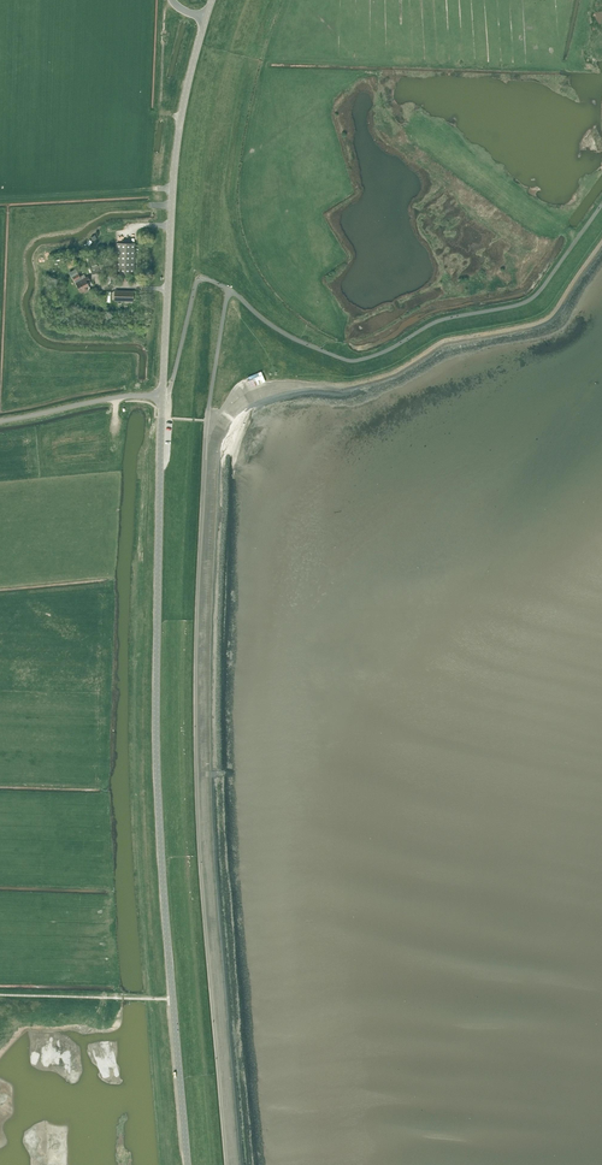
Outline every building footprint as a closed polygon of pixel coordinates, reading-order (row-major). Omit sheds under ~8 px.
[(117,243),(116,273),(134,273),(135,243),(117,243)] [(104,264),(90,267),(92,275),(106,271),(104,264)] [(79,274),(73,277),(75,281),(76,283),(82,293),(87,290),(86,288),(90,286),(87,282),(90,280),(88,276),(82,280),(81,278),(81,277),(79,274)] [(115,291),(115,300),(134,301),(134,291),(115,291)]
